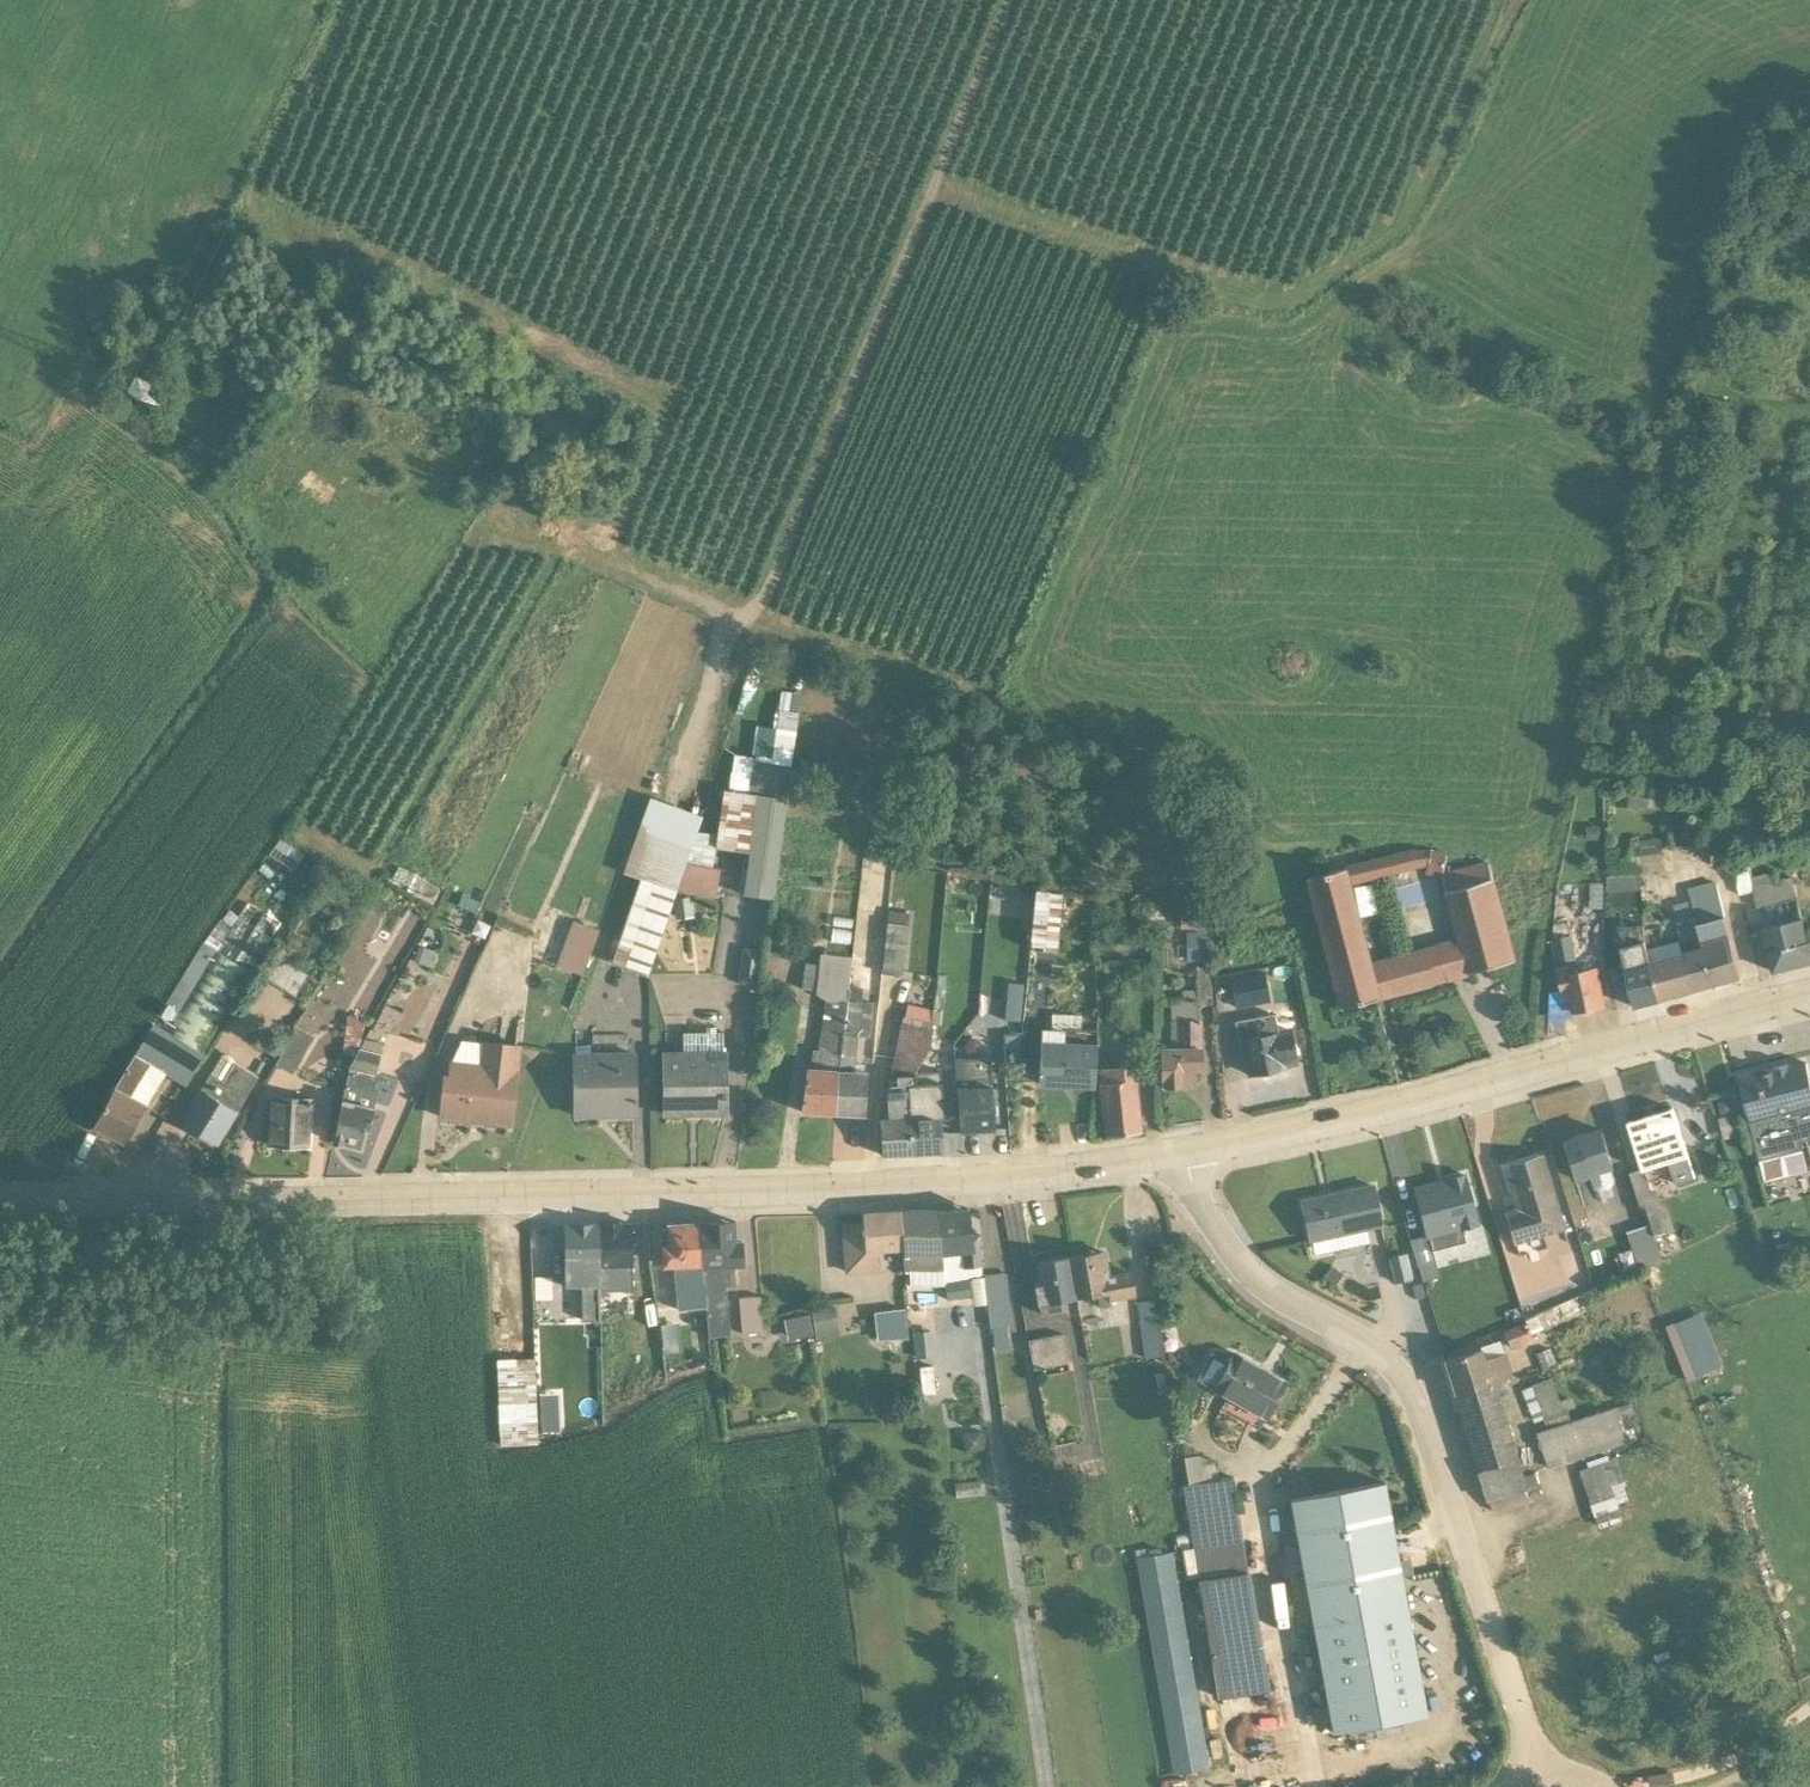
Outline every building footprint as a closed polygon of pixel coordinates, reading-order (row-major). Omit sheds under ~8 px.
[(740,893),(771,898),(797,712),(773,709),(767,742),(764,756),(754,755),(753,757),(732,755),(729,771),(726,790),(721,790),(715,834),(699,833),(692,833),(674,890),(712,897),(719,869),(711,866),(714,848),(746,853),(740,893)] [(1630,785),(1629,804),(1668,805),(1669,786),(1630,785)] [(697,832),(702,816),(648,797),(621,873),(639,879),(610,961),(645,975),(673,890),(674,890),(692,833),(697,832)] [(1639,843),(1628,845),(1631,863),(1639,862),(1640,870),(1665,867),(1660,835),(1638,838),(1639,843)] [(1469,970),(1516,957),(1517,956),(1496,877),(1494,876),(1488,857),(1446,869),(1447,852),(1446,851),(1428,848),(1427,845),(1405,848),(1343,863),(1342,864),(1343,865),(1303,875),(1302,876),(1335,1004),(1336,1005),(1374,996),(1374,997),(1375,998),(1469,974),(1470,973),(1469,970)] [(1740,892),(1753,889),(1747,859),(1733,862),(1733,863),(1740,892)] [(1774,870),(1751,875),(1757,906),(1797,896),(1792,874),(1776,878),(1774,870)] [(1604,881),(1591,881),(1591,906),(1604,906),(1604,881)] [(1741,975),(1716,881),(1689,888),(1692,900),(1674,905),(1677,919),(1696,988),(1741,975)] [(1058,892),(1033,888),(1027,947),(1053,948),(1058,892)] [(240,931),(256,907),(238,895),(236,895),(225,912),(224,912),(220,918),(240,931)] [(1201,927),(1201,904),(1177,904),(1176,926),(1201,927)] [(880,972),(901,975),(907,913),(886,911),(880,972)] [(261,977),(293,996),(306,974),(292,967),(319,923),(301,913),(261,977)] [(1762,926),(1773,970),(1809,961),(1809,938),(1804,916),(1762,926)] [(1568,919),(1554,922),(1553,937),(1552,937),(1562,989),(1568,989),(1572,1011),(1606,1004),(1599,964),(1582,967),(1579,957),(1585,955),(1580,930),(1571,932),(1568,919)] [(579,974),(596,930),(571,920),(554,965),(579,974)] [(1627,977),(1635,1005),(1661,998),(1648,947),(1643,923),(1643,922),(1619,924),(1620,946),(1616,947),(1616,948),(1621,967),(1619,968),(1621,977),(1622,978),(1627,977)] [(1202,931),(1184,932),(1184,959),(1202,959),(1202,931)] [(1696,988),(1682,939),(1648,947),(1661,998),(1696,988)] [(215,950),(203,942),(164,1000),(166,1002),(158,1014),(167,1020),(169,1020),(171,1022),(165,1031),(152,1023),(132,1055),(163,1073),(185,1087),(205,1055),(202,1052),(251,974),(215,950)] [(736,983),(756,986),(761,950),(741,947),(736,983)] [(799,991),(815,995),(821,955),(819,954),(816,964),(804,962),(799,991)] [(837,1067),(850,957),(821,955),(815,995),(823,1000),(816,1049),(811,1049),(808,1067),(805,1067),(799,1112),(833,1115),(837,1067)] [(1168,1044),(1156,1045),(1157,1085),(1193,1085),(1193,1068),(1200,1068),(1199,1018),(1195,1017),(1194,1002),(1211,1001),(1209,965),(1194,965),(1193,987),(1179,989),(1178,993),(1175,993),(1174,998),(1168,998),(1168,1018),(1168,1044)] [(1268,1000),(1262,969),(1226,976),(1233,1007),(1268,1000)] [(1021,981),(1006,980),(1003,1018),(1018,1019),(1021,981)] [(861,1001),(862,987),(861,986),(848,986),(837,1067),(833,1115),(863,1116),(864,1115),(866,1071),(864,1070),(862,1070),(862,1065),(861,1064),(854,1064),(857,1037),(867,1038),(868,1037),(871,1002),(870,1002),(861,1001)] [(902,1018),(901,1018),(888,1076),(889,1077),(888,1088),(884,1089),(886,1117),(877,1119),(880,1155),(911,1153),(907,1086),(912,1085),(913,1075),(929,1045),(931,1024),(929,1023),(931,1009),(906,1004),(902,1018)] [(1078,1013),(1049,1012),(1048,1026),(1039,1026),(1035,1083),(1091,1085),(1093,1027),(1078,1026),(1078,1013)] [(1233,1020),(1236,1037),(1234,1037),(1239,1060),(1242,1059),(1244,1073),(1283,1067),(1283,1064),(1295,1062),(1288,1024),(1274,1026),(1270,1012),(1233,1020)] [(363,1024),(346,1015),(341,1053),(353,1055),(363,1024)] [(275,1064),(290,1073),(312,1037),(296,1027),(275,1064)] [(662,1051),(663,1114),(724,1113),(723,1031),(715,1031),(715,1027),(704,1027),(704,1032),(682,1033),(682,1050),(662,1051)] [(372,1090),(382,1044),(362,1038),(353,1055),(347,1068),(331,1143),(358,1150),(363,1130),(367,1131),(376,1091),(372,1090)] [(437,1118),(510,1127),(520,1044),(481,1040),(481,1042),(460,1040),(450,1060),(448,1060),(446,1074),(441,1073),(437,1118)] [(571,1052),(571,1118),(635,1116),(634,1051),(571,1052)] [(225,1054),(221,1055),(200,1088),(198,1088),(178,1121),(216,1145),(237,1112),(235,1111),(256,1076),(233,1062),(232,1058),(229,1055),(225,1054)] [(114,1087),(92,1125),(122,1142),(163,1075),(132,1055),(114,1087)] [(987,1056),(953,1058),(958,1130),(992,1127),(987,1056)] [(1739,1074),(1750,1120),(1792,1109),(1793,1113),(1809,1108),(1809,1073),(1807,1061),(1789,1065),(1788,1061),(1739,1073),(1739,1074)] [(1097,1081),(1104,1135),(1139,1130),(1130,1063),(1095,1067),(1097,1081)] [(911,1153),(911,1154),(941,1152),(939,1119),(943,1118),(940,1074),(913,1075),(912,1085),(907,1086),(911,1153)] [(268,1095),(265,1145),(308,1148),(311,1098),(268,1095)] [(1695,1175),(1673,1102),(1626,1117),(1642,1167),(1632,1170),(1653,1233),(1669,1228),(1657,1187),(1695,1175)] [(1559,1138),(1571,1179),(1590,1173),(1594,1186),(1600,1189),(1612,1185),(1614,1179),(1611,1167),(1615,1166),(1602,1125),(1559,1138)] [(1563,1226),(1540,1151),(1499,1164),(1511,1205),(1501,1208),(1516,1254),(1543,1246),(1540,1233),(1563,1226)] [(1426,1237),(1475,1224),(1462,1170),(1409,1184),(1423,1233),(1408,1238),(1416,1266),(1417,1266),(1433,1262),(1426,1237)] [(1769,1175),(1773,1202),(1801,1199),(1797,1171),(1769,1175)] [(1363,1225),(1381,1221),(1370,1183),(1298,1200),(1308,1238),(1327,1234),(1331,1248),(1367,1239),(1363,1225)] [(934,1210),(942,1281),(944,1297),(970,1294),(971,1302),(983,1300),(984,1300),(979,1273),(976,1231),(970,1231),(966,1206),(934,1210)] [(934,1210),(899,1212),(903,1272),(908,1271),(909,1284),(942,1281),(934,1210)] [(843,1225),(846,1274),(878,1271),(878,1252),(901,1250),(899,1212),(861,1215),(862,1223),(843,1225)] [(734,1242),(732,1222),(699,1224),(704,1307),(707,1337),(729,1336),(725,1287),(734,1285),(733,1267),(741,1266),(740,1243),(734,1242)] [(1658,1257),(1645,1223),(1624,1231),(1637,1265),(1658,1257)] [(699,1224),(667,1225),(667,1246),(662,1247),(663,1267),(672,1266),(676,1309),(704,1307),(699,1224)] [(597,1225),(563,1226),(564,1265),(597,1265),(597,1225)] [(597,1225),(599,1313),(615,1313),(615,1302),(625,1301),(625,1276),(631,1276),(630,1225),(597,1225)] [(1384,1253),(1391,1281),(1410,1276),(1404,1249),(1384,1253)] [(1108,1299),(1131,1293),(1132,1292),(1128,1271),(1106,1275),(1101,1250),(1067,1255),(1074,1296),(1093,1293),(1095,1305),(1095,1306),(1108,1304),(1108,1299)] [(1067,1255),(1032,1260),(1035,1277),(1031,1278),(1035,1303),(1037,1303),(1038,1311),(1059,1308),(1058,1298),(1074,1296),(1067,1255)] [(1342,1274),(1330,1264),(1321,1275),(1334,1285),(1342,1274)] [(992,1349),(1004,1348),(1003,1323),(1011,1322),(1010,1313),(1006,1313),(1001,1271),(982,1273),(983,1296),(987,1323),(991,1323),(992,1349)] [(535,1277),(536,1322),(566,1320),(566,1302),(553,1301),(552,1277),(535,1277)] [(1501,1328),(1508,1346),(1530,1338),(1528,1332),(1528,1331),(1583,1311),(1577,1294),(1522,1317),(1522,1320),(1501,1328)] [(762,1330),(758,1296),(737,1298),(740,1333),(762,1330)] [(1136,1337),(1141,1365),(1160,1362),(1149,1298),(1134,1301),(1139,1336),(1136,1337)] [(833,1305),(809,1310),(816,1343),(839,1338),(833,1305)] [(1665,1320),(1687,1376),(1723,1362),(1701,1306),(1665,1320)] [(877,1340),(908,1334),(902,1308),(871,1315),(877,1340)] [(788,1339),(811,1334),(807,1315),(784,1320),(788,1339)] [(682,1352),(678,1324),(660,1327),(664,1354),(682,1352)] [(929,1329),(910,1331),(913,1356),(932,1354),(929,1329)] [(1026,1338),(1031,1366),(1065,1359),(1059,1332),(1026,1338)] [(1500,1350),(1496,1338),(1442,1360),(1468,1441),(1488,1508),(1489,1509),(1525,1499),(1526,1497),(1538,1492),(1531,1471),(1519,1474),(1505,1423),(1499,1402),(1508,1398),(1508,1388),(1503,1375),(1508,1373),(1509,1373),(1503,1350),(1500,1350)] [(1539,1365),(1552,1360),(1543,1339),(1530,1344),(1539,1365)] [(1211,1362),(1200,1381),(1263,1416),(1284,1380),(1231,1351),(1222,1368),(1211,1362)] [(533,1358),(495,1359),(499,1444),(536,1442),(533,1358)] [(917,1365),(919,1393),(932,1392),(930,1364),(917,1365)] [(1544,1466),(1632,1438),(1628,1426),(1636,1423),(1636,1422),(1629,1400),(1617,1404),(1616,1403),(1575,1416),(1567,1395),(1556,1398),(1548,1376),(1528,1382),(1528,1384),(1519,1388),(1530,1420),(1531,1420),(1540,1417),(1543,1427),(1533,1430),(1532,1430),(1544,1466)] [(541,1429),(561,1428),(560,1390),(540,1391),(541,1429)] [(1009,1467),(1021,1464),(1014,1427),(1003,1429),(1009,1467)] [(960,1432),(963,1451),(981,1448),(978,1429),(960,1432)] [(1072,1439),(1046,1444),(1053,1480),(1080,1475),(1072,1439)] [(1607,1457),(1604,1451),(1582,1459),(1584,1465),(1575,1468),(1596,1528),(1620,1520),(1615,1502),(1626,1498),(1621,1485),(1623,1484),(1613,1455),(1607,1457)] [(1187,1482),(1213,1477),(1209,1458),(1209,1457),(1197,1453),(1181,1455),(1180,1457),(1185,1482),(1187,1482)] [(1216,1695),(1263,1688),(1228,1476),(1227,1475),(1192,1482),(1181,1483),(1179,1484),(1190,1546),(1216,1695)] [(953,1482),(955,1497),(983,1493),(981,1478),(953,1482)] [(1287,1498),(1307,1606),(1329,1729),(1330,1730),(1423,1713),(1424,1712),(1408,1627),(1408,1626),(1382,1481),(1381,1480),(1287,1498)] [(1171,1771),(1206,1765),(1169,1550),(1157,1552),(1156,1545),(1146,1547),(1146,1545),(1133,1547),(1132,1548),(1171,1771)] [(1195,1575),(1190,1546),(1180,1548),(1185,1577),(1195,1575)]
